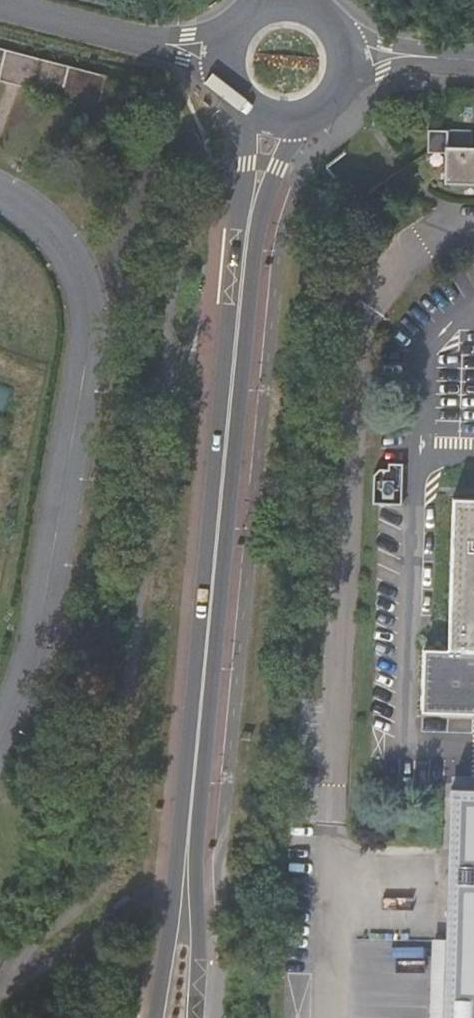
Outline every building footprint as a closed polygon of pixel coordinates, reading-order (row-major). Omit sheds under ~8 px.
[(77,70),(72,88),(92,94),(97,75),(77,70)] [(464,105),(448,104),(447,131),(447,152),(473,150),(473,132),(464,132),(464,105)] [(430,131),(429,152),(447,152),(447,131),(430,131)] [(473,184),(473,150),(447,152),(446,183),(473,184)] [(467,499),(428,498),(423,648),(395,647),(393,711),(473,714),(473,500),(467,499)] [(473,791),(473,777),(453,777),(453,790),(473,791)] [(453,790),(448,939),(446,1017),(473,1017),(473,791),(453,790)] [(448,939),(432,939),(430,1017),(446,1017),(448,939)]
